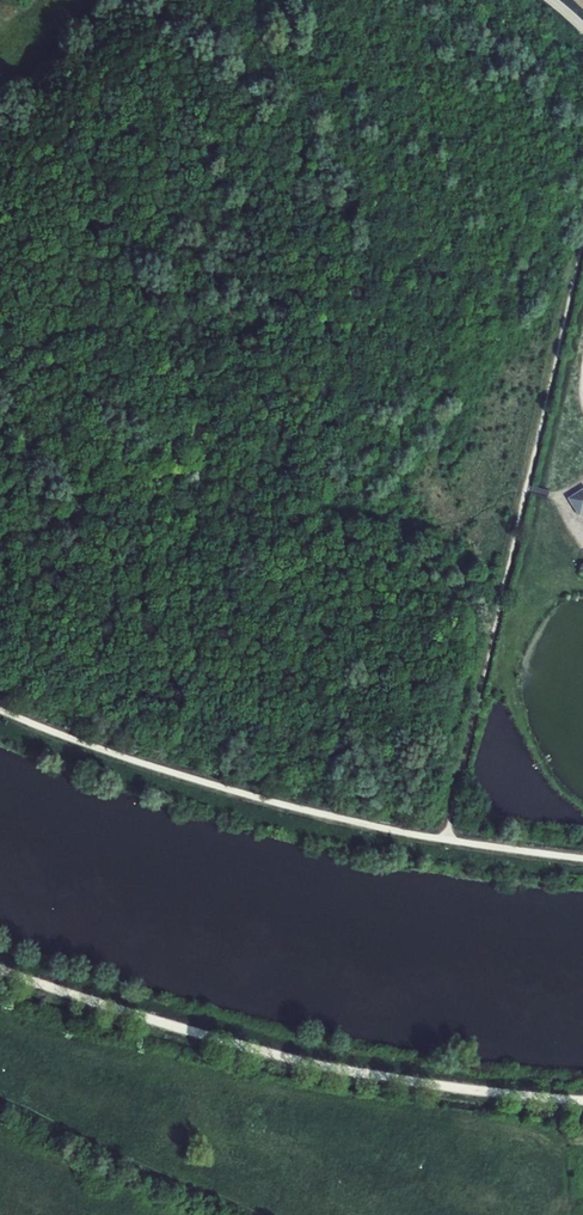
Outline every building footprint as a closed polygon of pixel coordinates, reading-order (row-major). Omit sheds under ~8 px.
[(568,497),(580,516),(582,514),(582,488),(568,497)]
